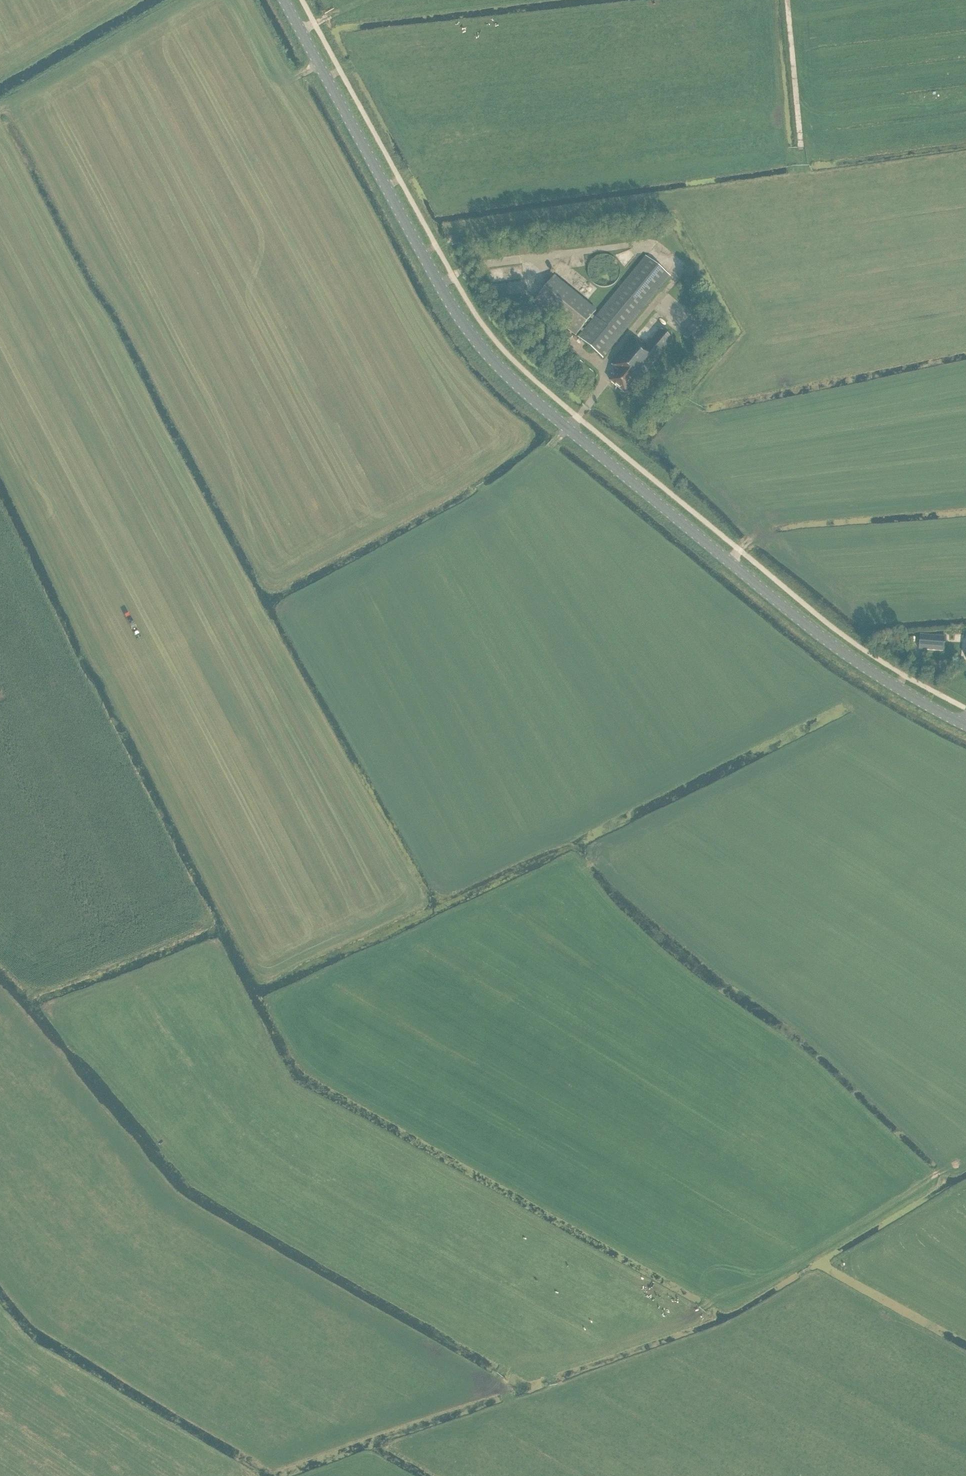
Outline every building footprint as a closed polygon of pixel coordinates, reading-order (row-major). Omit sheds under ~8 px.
[(604,287),(607,287),(609,286),(611,285),(614,284),(616,283),(617,281),(619,278),(620,276),(620,274),(620,271),(620,268),(620,266),(619,264),(617,261),(616,259),(614,258),(611,256),(609,256),(607,255),(604,255),(601,255),(599,256),(597,256),(594,258),(593,259),(591,261),(590,264),(589,266),(588,268),(588,271),(588,274),(589,276),(590,278),(591,281),(593,283),(594,284),(597,285),(599,286),(601,287),(604,287)] [(602,358),(670,276),(646,256),(578,338),(602,358)] [(575,335),(596,310),(555,276),(534,301),(575,335)] [(573,337),(564,329),(554,340),(563,348),(573,337)] [(619,371),(610,381),(625,393),(632,385),(634,386),(673,340),(661,330),(656,336),(646,348),(634,337),(611,365),(619,371)] [(667,379),(676,369),(669,364),(661,374),(667,379)] [(943,653),(945,638),(920,635),(918,650),(943,653)]
